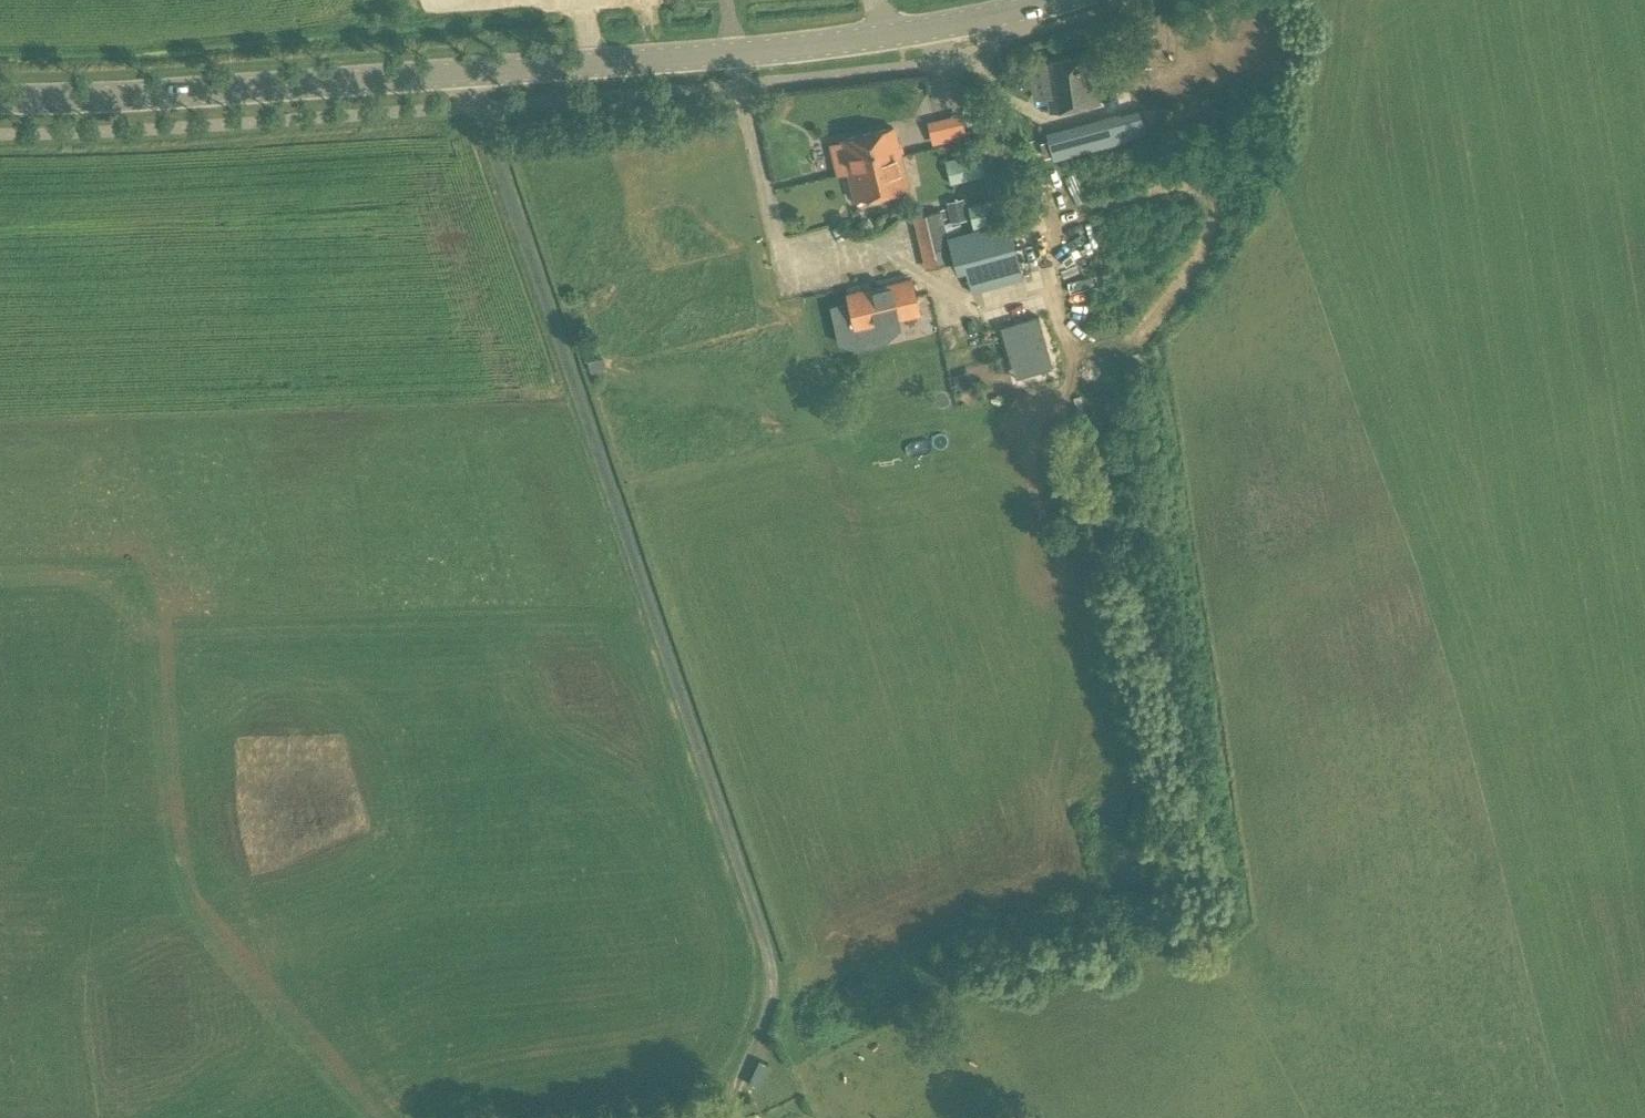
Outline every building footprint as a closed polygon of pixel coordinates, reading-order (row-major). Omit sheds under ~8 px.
[(1052,107),(1100,99),(1092,53),(1044,61),(1052,107)] [(1147,128),(1142,110),(1123,115),(1122,111),(1046,131),(1054,160),(1129,140),(1127,133),(1147,128)] [(932,145),(966,136),(960,112),(926,121),(932,145)] [(866,164),(901,155),(894,126),(841,139),(849,171),(856,170),(857,172),(867,169),(866,164)] [(951,183),(990,174),(984,150),(945,160),(951,183)] [(856,170),(849,171),(856,197),(908,184),(901,155),(866,164),(867,169),(857,172),(856,170)] [(969,214),(966,204),(964,197),(946,202),(951,221),(960,219),(970,217),(969,214)] [(989,223),(983,199),(966,204),(969,214),(970,217),(973,227),(989,223)] [(947,234),(963,230),(960,219),(951,221),(944,223),(941,209),(912,216),(925,268),(954,261),(947,234)] [(963,230),(947,234),(954,261),(957,272),(967,269),(971,281),(1020,267),(1007,218),(989,223),(973,227),(963,230)] [(859,348),(893,340),(889,321),(921,313),(912,277),(846,293),(859,348)] [(1009,322),(1037,311),(1033,301),(1006,312),(1009,322)] [(1038,315),(1000,326),(1006,346),(1025,341),(1034,371),(1053,366),(1038,315)] [(969,370),(953,375),(957,388),(973,384),(969,370)]
